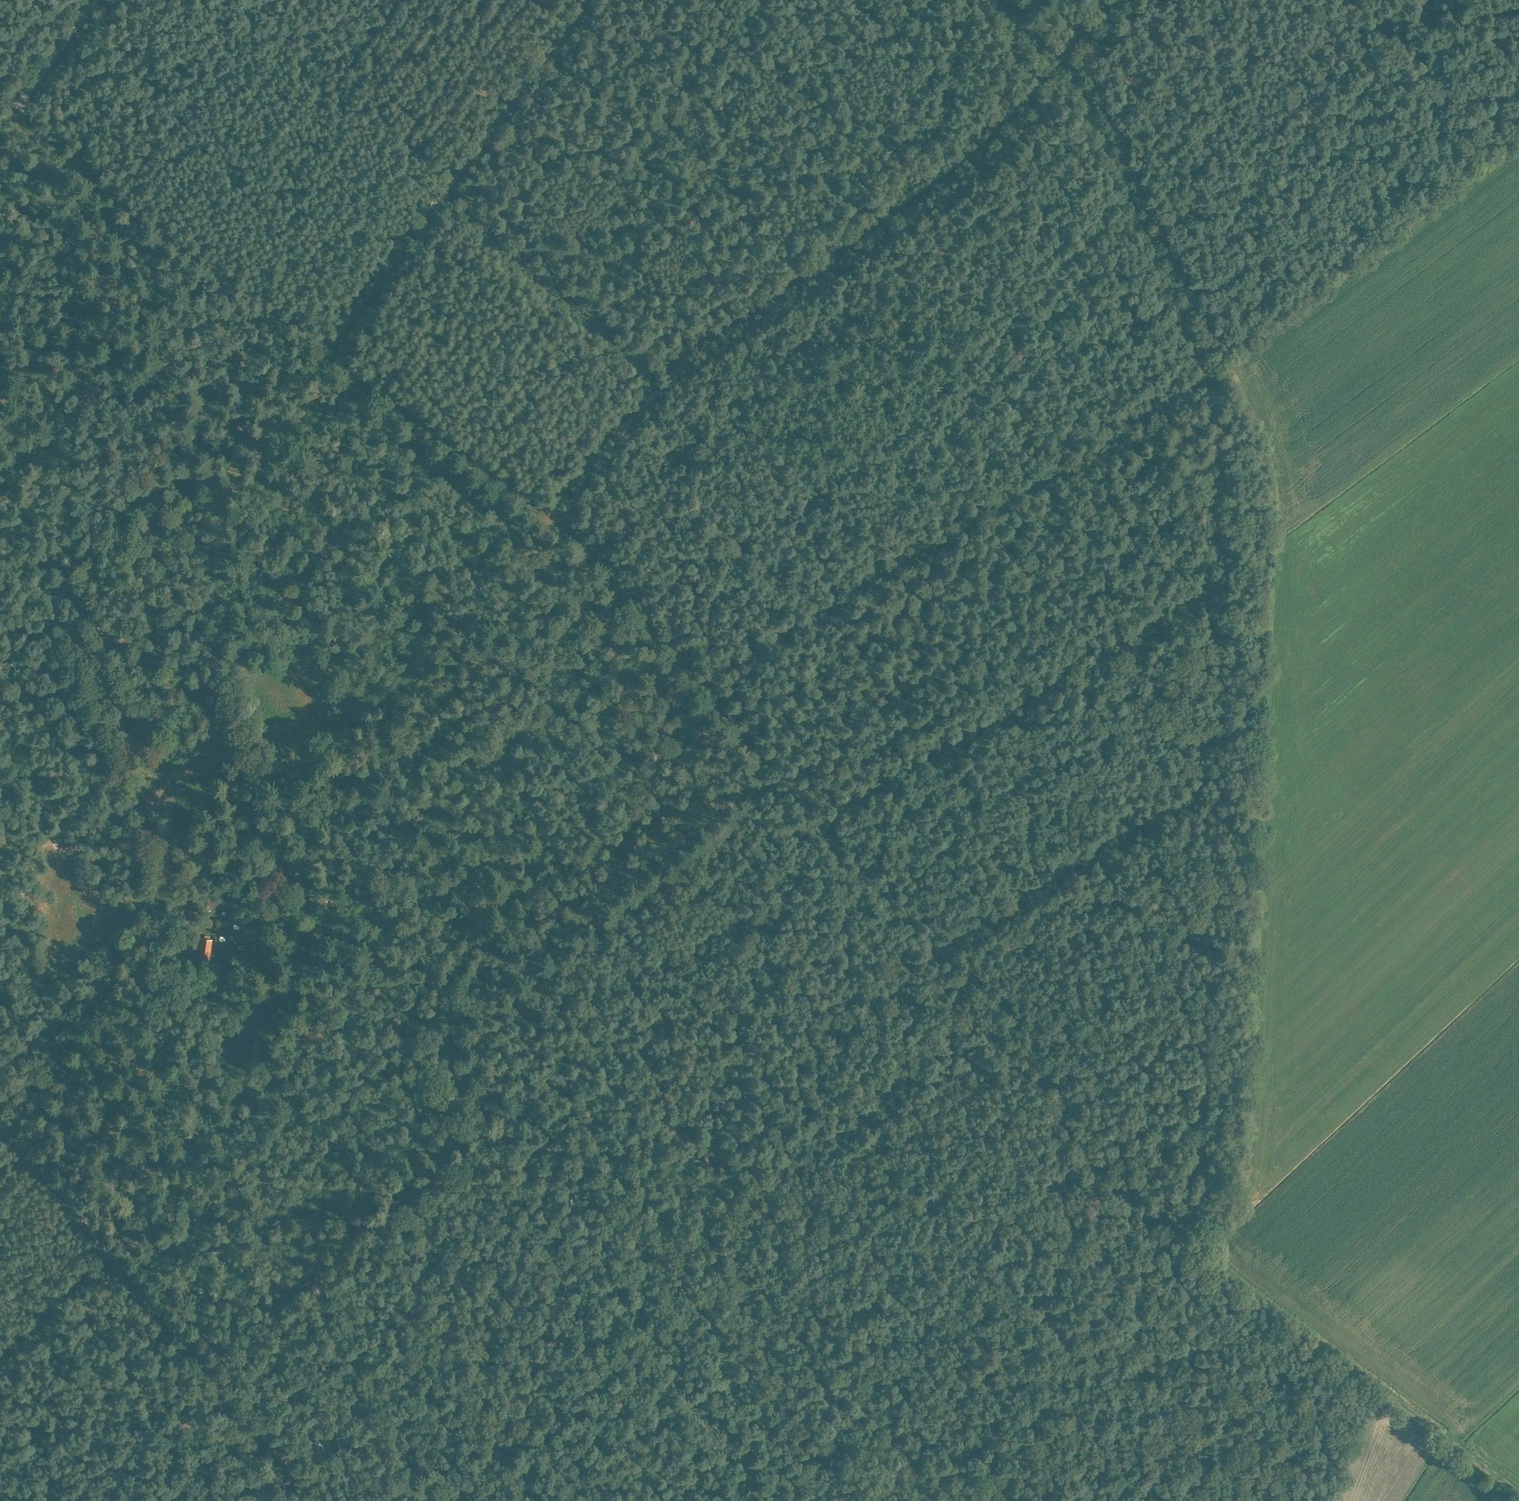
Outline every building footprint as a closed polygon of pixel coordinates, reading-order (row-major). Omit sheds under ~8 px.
[(206,908),(214,911),(219,898),(212,894),(206,908)] [(243,924),(233,923),(223,922),(222,929),(228,930),(227,937),(237,938),(252,940),(253,932),(244,931),(245,929),(242,929),(243,924)] [(192,948),(201,949),(199,960),(208,961),(211,940),(202,938),(202,939),(194,938),(192,948)]
